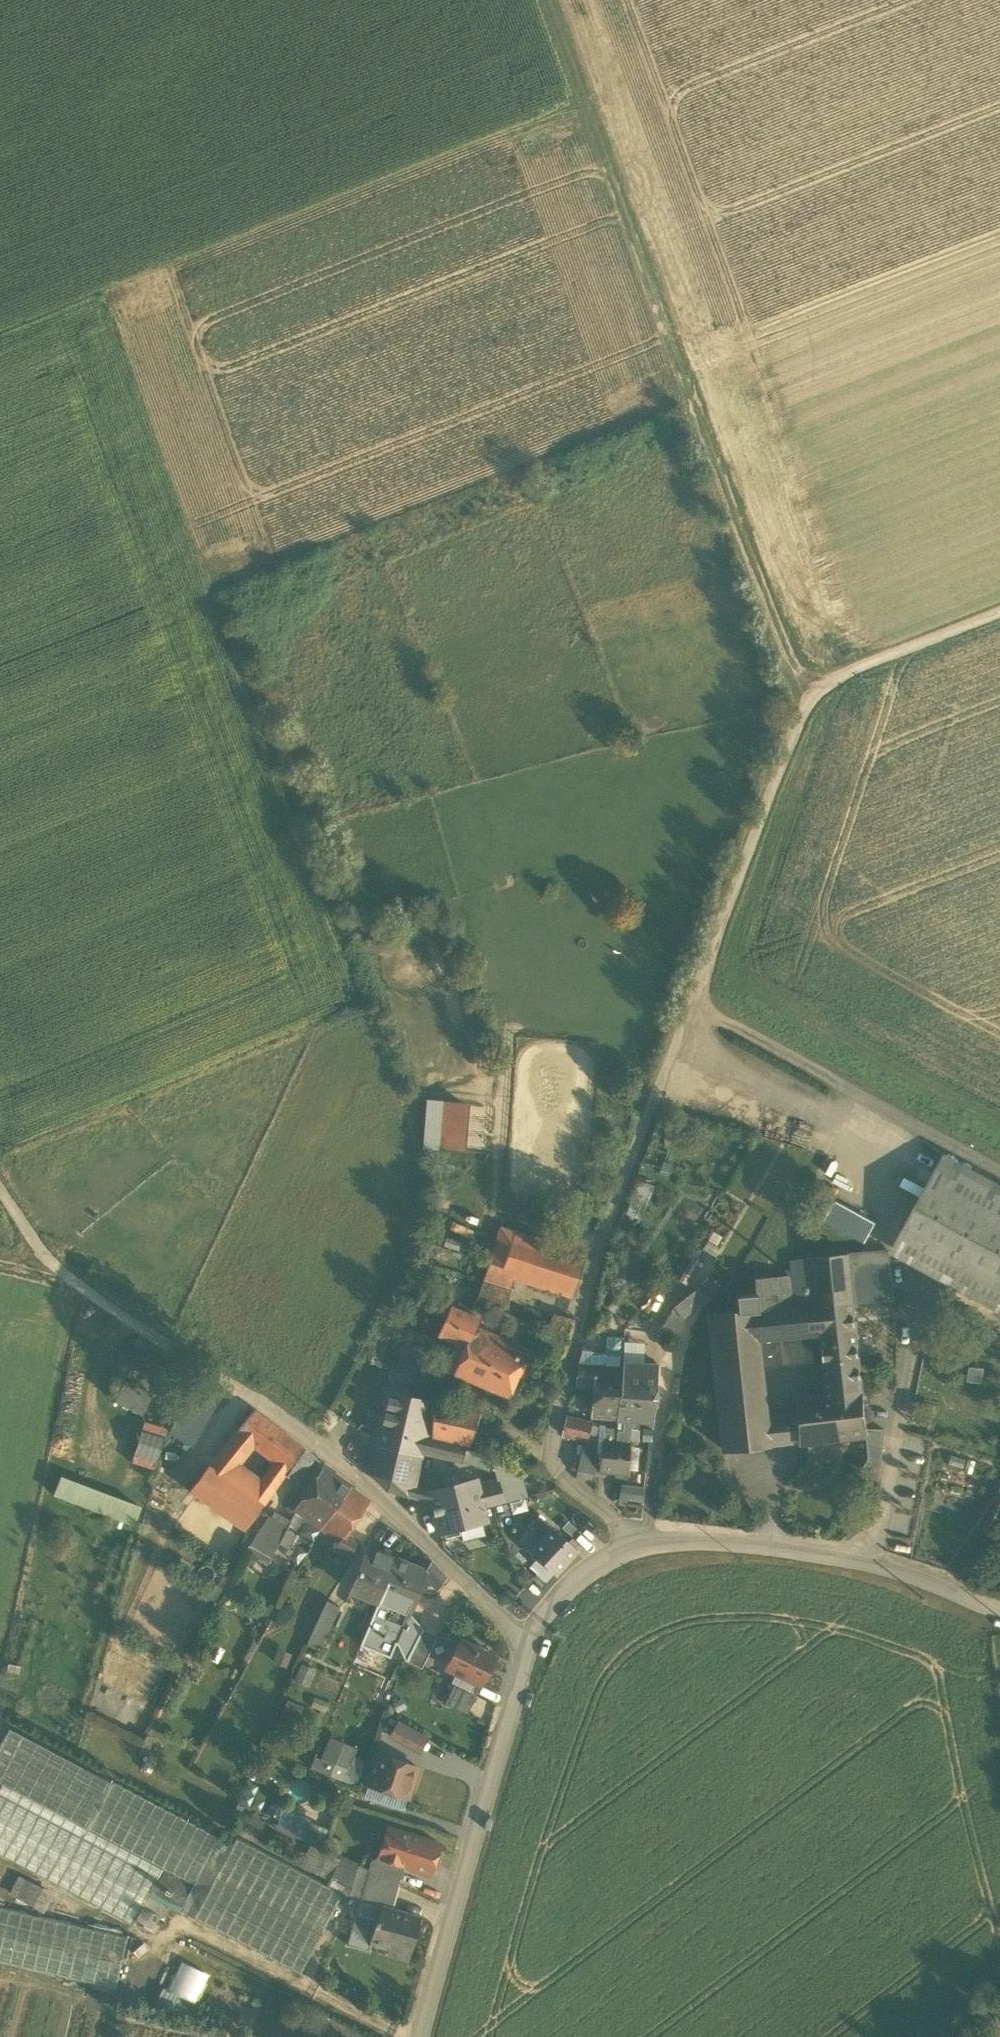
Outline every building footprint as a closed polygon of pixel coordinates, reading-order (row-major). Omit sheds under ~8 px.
[(419,1145),(459,1149),(463,1103),(424,1099),(419,1145)] [(999,1312),(999,1185),(945,1155),(904,1230),(944,1252),(932,1274),(999,1312)] [(654,1185),(638,1179),(625,1213),(641,1219),(654,1185)] [(825,1219),(866,1241),(876,1223),(835,1200),(825,1219)] [(512,1277),(570,1295),(584,1253),(531,1237),(498,1227),(487,1261),(514,1270),(512,1277)] [(892,1252),(932,1274),(944,1252),(904,1230),(892,1252)] [(889,1250),(848,1254),(853,1302),(894,1297),(889,1250)] [(818,1305),(853,1302),(848,1254),(815,1256),(815,1257),(789,1260),(791,1275),(753,1278),(754,1293),(735,1295),(736,1311),(818,1305)] [(481,1280),(508,1288),(512,1277),(514,1270),(487,1261),(481,1280)] [(673,1289),(683,1294),(698,1266),(689,1261),(673,1289)] [(706,1279),(698,1287),(707,1297),(718,1290),(706,1279)] [(474,1301),(501,1309),(508,1288),(481,1280),(474,1301)] [(682,1317),(707,1297),(698,1287),(673,1308),(682,1317)] [(825,1361),(829,1397),(863,1393),(853,1302),(818,1305),(822,1333),(825,1361)] [(822,1333),(818,1305),(736,1311),(709,1314),(723,1450),(767,1445),(764,1418),(759,1367),(756,1340),(779,1338),(822,1333)] [(671,1335),(682,1317),(673,1308),(660,1330),(671,1335)] [(465,1346),(462,1354),(519,1376),(526,1379),(535,1358),(510,1348),(510,1347),(481,1333),(482,1331),(473,1327),(476,1320),(469,1317),(451,1309),(439,1335),(454,1342),(465,1346)] [(535,1358),(552,1365),(567,1326),(550,1319),(535,1358)] [(779,1338),(782,1365),(825,1361),(822,1333),(779,1338)] [(756,1340),(759,1367),(782,1365),(779,1338),(756,1340)] [(465,1346),(454,1342),(443,1370),(453,1375),(462,1354),(465,1346)] [(623,1354),(623,1359),(643,1361),(644,1343),(624,1342),(623,1354)] [(623,1359),(623,1354),(591,1352),(591,1350),(584,1350),(577,1364),(622,1366),(623,1359)] [(510,1398),(519,1376),(462,1354),(453,1375),(510,1398)] [(622,1366),(620,1394),(655,1396),(657,1362),(643,1361),(623,1359),(622,1366)] [(590,1415),(618,1418),(620,1394),(622,1366),(577,1364),(576,1383),(594,1385),(590,1415)] [(141,1414),(151,1395),(124,1382),(114,1401),(141,1414)] [(431,1440),(431,1436),(432,1403),(388,1393),(380,1428),(421,1437),(426,1438),(431,1440)] [(867,1428),(863,1393),(829,1397),(795,1400),(796,1414),(798,1442),(866,1434),(867,1434),(867,1428)] [(192,1443),(212,1407),(188,1394),(172,1431),(192,1443)] [(618,1418),(624,1419),(630,1419),(653,1422),(655,1396),(620,1394),(618,1418)] [(478,1414),(432,1403),(431,1436),(471,1445),(478,1414)] [(146,1408),(141,1424),(160,1430),(165,1414),(146,1408)] [(278,1464),(286,1471),(304,1448),(254,1410),(236,1433),(257,1449),(278,1464)] [(796,1414),(783,1416),(787,1443),(798,1442),(796,1414)] [(767,1445),(787,1443),(783,1416),(764,1418),(767,1445)] [(586,1440),(586,1438),(590,1426),(590,1424),(566,1417),(562,1433),(586,1440)] [(628,1443),(630,1419),(624,1419),(623,1433),(617,1432),(617,1435),(603,1434),(600,1472),(627,1474),(629,1444),(628,1443)] [(597,1429),(590,1426),(586,1438),(596,1441),(597,1429)] [(134,1464),(157,1466),(161,1430),(138,1428),(134,1464)] [(421,1437),(380,1428),(370,1472),(387,1490),(407,1495),(414,1467),(417,1451),(421,1437)] [(868,1452),(882,1455),(884,1429),(867,1428),(867,1434),(866,1434),(868,1452)] [(236,1433),(227,1443),(247,1459),(257,1449),(236,1433)] [(421,1437),(417,1451),(423,1452),(426,1438),(421,1437)] [(460,1459),(494,1472),(491,1458),(465,1448),(431,1440),(426,1438),(423,1452),(460,1459)] [(578,1472),(593,1476),(596,1441),(586,1438),(586,1440),(583,1452),(578,1472)] [(227,1443),(209,1466),(262,1504),(286,1471),(278,1464),(264,1483),(241,1467),(247,1459),(227,1443)] [(878,1480),(882,1455),(868,1452),(869,1458),(859,1475),(878,1480)] [(302,1454),(289,1472),(296,1477),(298,1478),(311,1461),(302,1454)] [(244,1531),(262,1504),(209,1466),(189,1490),(244,1531)] [(323,1468),(308,1490),(335,1508),(349,1488),(350,1487),(323,1468)] [(293,1481),(296,1477),(289,1472),(286,1476),(293,1481)] [(54,1495),(133,1525),(140,1507),(60,1477),(54,1495)] [(485,1520),(482,1508),(476,1486),(475,1481),(429,1492),(433,1508),(435,1508),(436,1512),(434,1512),(439,1531),(485,1520)] [(497,1481),(476,1486),(482,1508),(502,1503),(497,1481)] [(617,1504),(626,1506),(626,1501),(643,1503),(645,1486),(620,1483),(617,1504)] [(366,1505),(349,1488),(335,1508),(321,1528),(338,1540),(341,1542),(346,1535),(366,1505)] [(321,1528),(335,1508),(308,1490),(294,1510),(321,1528)] [(994,1534),(999,1521),(999,1496),(998,1495),(983,1528),(994,1534)] [(528,1530),(540,1541),(552,1528),(540,1517),(528,1530)] [(249,1551),(268,1562),(278,1545),(286,1528),(269,1520),(254,1537),(249,1551)] [(576,1552),(552,1528),(540,1541),(531,1551),(537,1558),(556,1575),(576,1552)] [(540,1541),(528,1530),(519,1540),(531,1551),(540,1541)] [(334,1549),(351,1559),(360,1541),(346,1535),(341,1542),(338,1540),(334,1549)] [(350,1591),(377,1602),(388,1580),(387,1580),(396,1558),(370,1547),(361,1570),(359,1569),(350,1591)] [(387,1580),(388,1580),(419,1593),(425,1578),(428,1571),(427,1570),(396,1558),(387,1580)] [(547,1584),(556,1575),(537,1558),(529,1567),(547,1584)] [(425,1578),(438,1589),(447,1576),(432,1561),(427,1570),(428,1571),(425,1578)] [(410,1615),(419,1593),(388,1580),(377,1602),(378,1603),(410,1615)] [(306,1645),(320,1651),(340,1607),(327,1601),(306,1645)] [(360,1646),(390,1658),(396,1644),(398,1645),(410,1615),(378,1603),(360,1646)] [(410,1615),(398,1645),(405,1660),(407,1661),(423,1629),(410,1615)] [(407,1661),(422,1668),(438,1636),(423,1629),(407,1661)] [(459,1673),(480,1684),(494,1657),(460,1641),(447,1667),(459,1673)] [(278,1648),(272,1661),(286,1667),(292,1654),(278,1648)] [(301,1664),(293,1681),(308,1687),(315,1671),(301,1664)] [(454,1684),(475,1695),(480,1684),(459,1673),(454,1684)] [(102,1682),(98,1690),(148,1715),(152,1707),(102,1682)] [(475,1695),(454,1684),(444,1703),(466,1714),(475,1695)] [(91,1703),(92,1704),(141,1728),(148,1715),(98,1690),(91,1703)] [(391,1736),(419,1752),(427,1738),(399,1722),(391,1736)] [(299,1975),(343,1893),(327,1885),(236,1837),(232,1844),(113,1781),(112,1783),(9,1729),(0,1745),(0,1783),(2,1784),(0,1787),(0,1855),(132,1925),(135,1919),(153,1929),(160,1916),(164,1918),(169,1907),(179,1912),(180,1911),(193,1918),(299,1975)] [(142,1745),(148,1748),(153,1740),(147,1736),(142,1745)] [(330,1737),(320,1760),(348,1771),(354,1756),(357,1748),(330,1737)] [(407,1797),(409,1798),(419,1768),(375,1754),(366,1784),(368,1785),(407,1797)] [(348,1771),(320,1760),(314,1757),(309,1768),(355,1786),(365,1760),(354,1756),(348,1771)] [(407,1797),(368,1785),(364,1797),(403,1810),(407,1797)] [(310,1822),(302,1839),(320,1847),(328,1830),(310,1822)] [(403,1865),(430,1874),(431,1869),(437,1866),(434,1861),(435,1857),(441,1854),(438,1849),(440,1843),(388,1827),(378,1857),(403,1865)] [(360,1903),(363,1894),(351,1890),(358,1867),(312,1846),(303,1866),(330,1878),(327,1885),(343,1893),(360,1903)] [(368,1869),(369,1870),(398,1883),(403,1865),(378,1857),(371,1860),(368,1869)] [(359,1865),(358,1867),(351,1890),(363,1894),(369,1870),(368,1869),(359,1865)] [(399,1883),(398,1883),(369,1870),(363,1894),(360,1903),(381,1908),(381,1907),(391,1910),(399,1883)] [(43,1910),(53,1891),(17,1874),(8,1894),(43,1910)] [(115,1989),(127,1937),(0,1907),(0,1962),(115,1989)] [(381,1908),(378,1919),(378,1920),(376,1920),(370,1942),(371,1942),(410,1953),(420,1918),(391,1910),(381,1907),(381,1908)] [(369,1951),(371,1942),(370,1942),(376,1920),(378,1920),(378,1919),(356,1913),(347,1945),(369,1951)] [(196,2002),(208,1971),(181,1960),(168,1991),(196,2002)]
